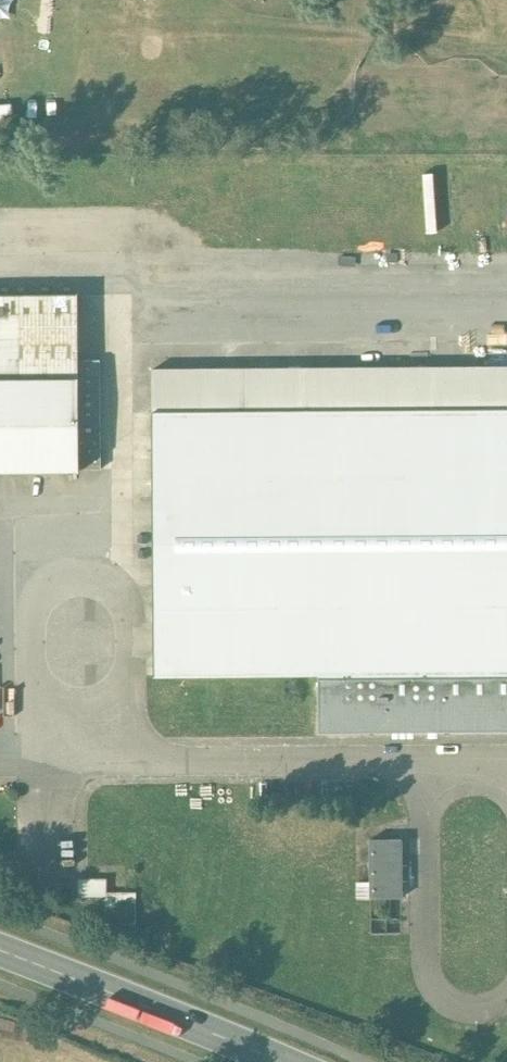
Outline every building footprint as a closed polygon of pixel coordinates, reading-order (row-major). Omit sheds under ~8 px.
[(0,295),(0,472),(81,472),(81,469),(102,469),(101,361),(80,361),(79,295),(0,295)] [(154,414),(506,410),(506,368),(153,371),(154,414)] [(154,414),(156,677),(320,675),(320,679),(506,677),(506,410),(154,414)] [(320,679),(321,732),(506,731),(506,677),(320,679)] [(403,899),(403,840),(371,841),(371,899),(403,899)] [(136,892),(107,892),(107,879),(79,879),(79,897),(106,897),(106,926),(136,926),(136,892)]
